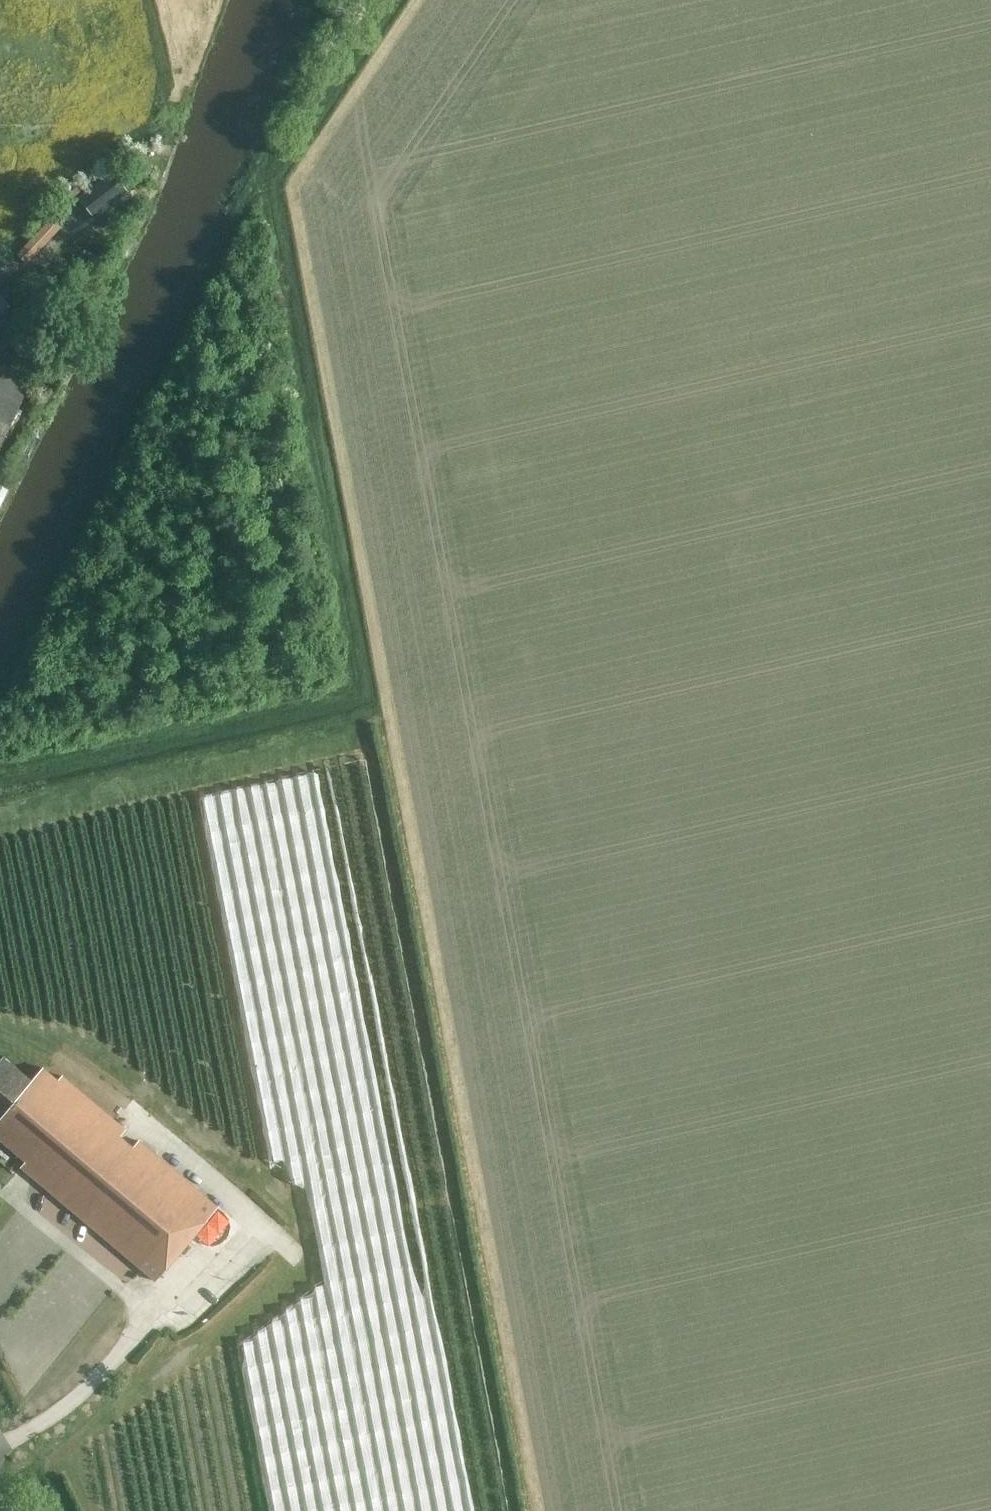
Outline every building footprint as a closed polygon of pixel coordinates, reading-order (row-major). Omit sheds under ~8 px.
[(80,198),(94,217),(127,191),(113,173),(80,198)] [(26,265),(62,226),(52,217),(16,255),(26,265)] [(16,311),(1,295),(0,297),(0,327),(16,311)] [(32,379),(0,364),(0,447),(32,379)] [(0,1060),(0,1139),(26,1161),(21,1166),(157,1280),(218,1206),(140,1140),(132,1150),(120,1140),(128,1130),(114,1119),(63,1075),(59,1080),(43,1067),(32,1080),(3,1056),(0,1060)]
